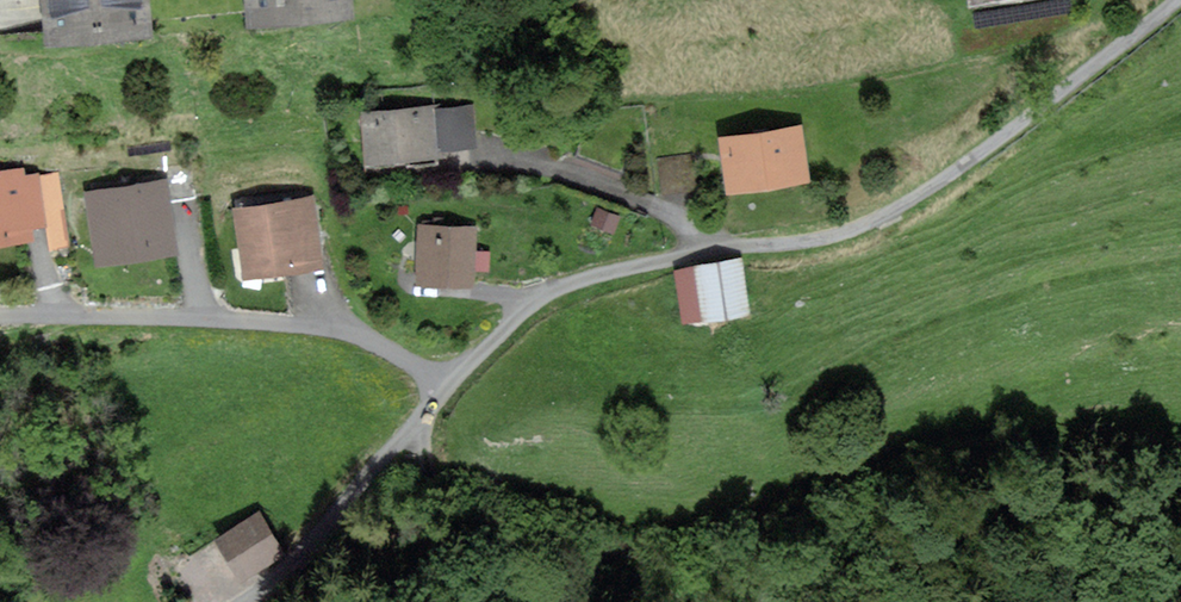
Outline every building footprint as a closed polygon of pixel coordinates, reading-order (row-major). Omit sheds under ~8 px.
[(52,47),(158,41),(155,0),(50,0),(52,47)] [(250,28),(353,24),(352,0),(249,0),(250,28)] [(467,108),(369,114),(371,160),(470,154),(467,108)] [(799,130),(717,144),(726,199),(808,185),(799,130)] [(0,177),(0,250),(41,245),(32,173),(0,177)] [(166,179),(84,194),(98,270),(180,255),(166,179)] [(317,195),(231,204),(239,283),(325,274),(317,195)] [(475,225),(415,224),(415,291),(475,291),(475,225)] [(752,317),(741,263),(680,275),(690,329),(752,317)] [(257,515),(216,542),(243,582),(284,555),(257,515)]
